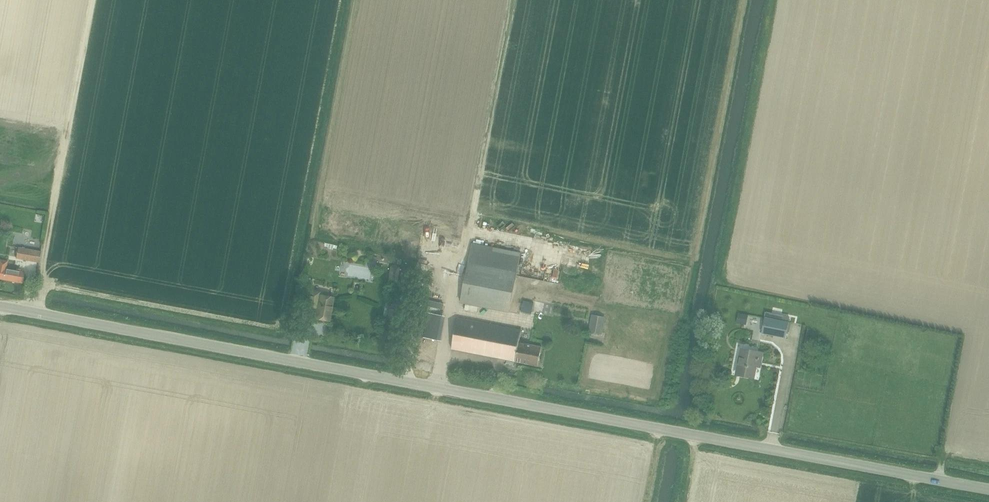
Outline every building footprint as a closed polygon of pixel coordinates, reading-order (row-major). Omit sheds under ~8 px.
[(473,243),(462,303),(466,304),(478,307),(482,307),(486,308),(498,310),(499,310),(511,313),(522,252),(473,243)] [(39,262),(41,251),(19,247),(17,258),(39,262)] [(7,269),(9,260),(0,259),(0,279),(23,283),(25,272),(7,269)] [(391,266),(388,282),(398,283),(400,268),(391,266)] [(304,288),(312,289),(313,281),(306,279),(304,288)] [(315,318),(330,321),(334,297),(320,295),(320,292),(311,291),(308,306),(317,308),(315,318)] [(426,300),(425,306),(442,309),(443,304),(426,300)] [(386,322),(395,324),(398,310),(389,308),(386,322)] [(786,338),(790,322),(791,317),(766,311),(761,333),(786,338)] [(737,323),(746,325),(748,315),(739,313),(737,323)] [(592,315),(589,332),(602,334),(606,317),(592,315)] [(452,349),(538,366),(542,347),(519,342),(522,331),(458,318),(452,349)] [(760,362),(761,356),(751,354),(752,352),(742,350),(737,374),(753,377),(756,361),(760,362)]
